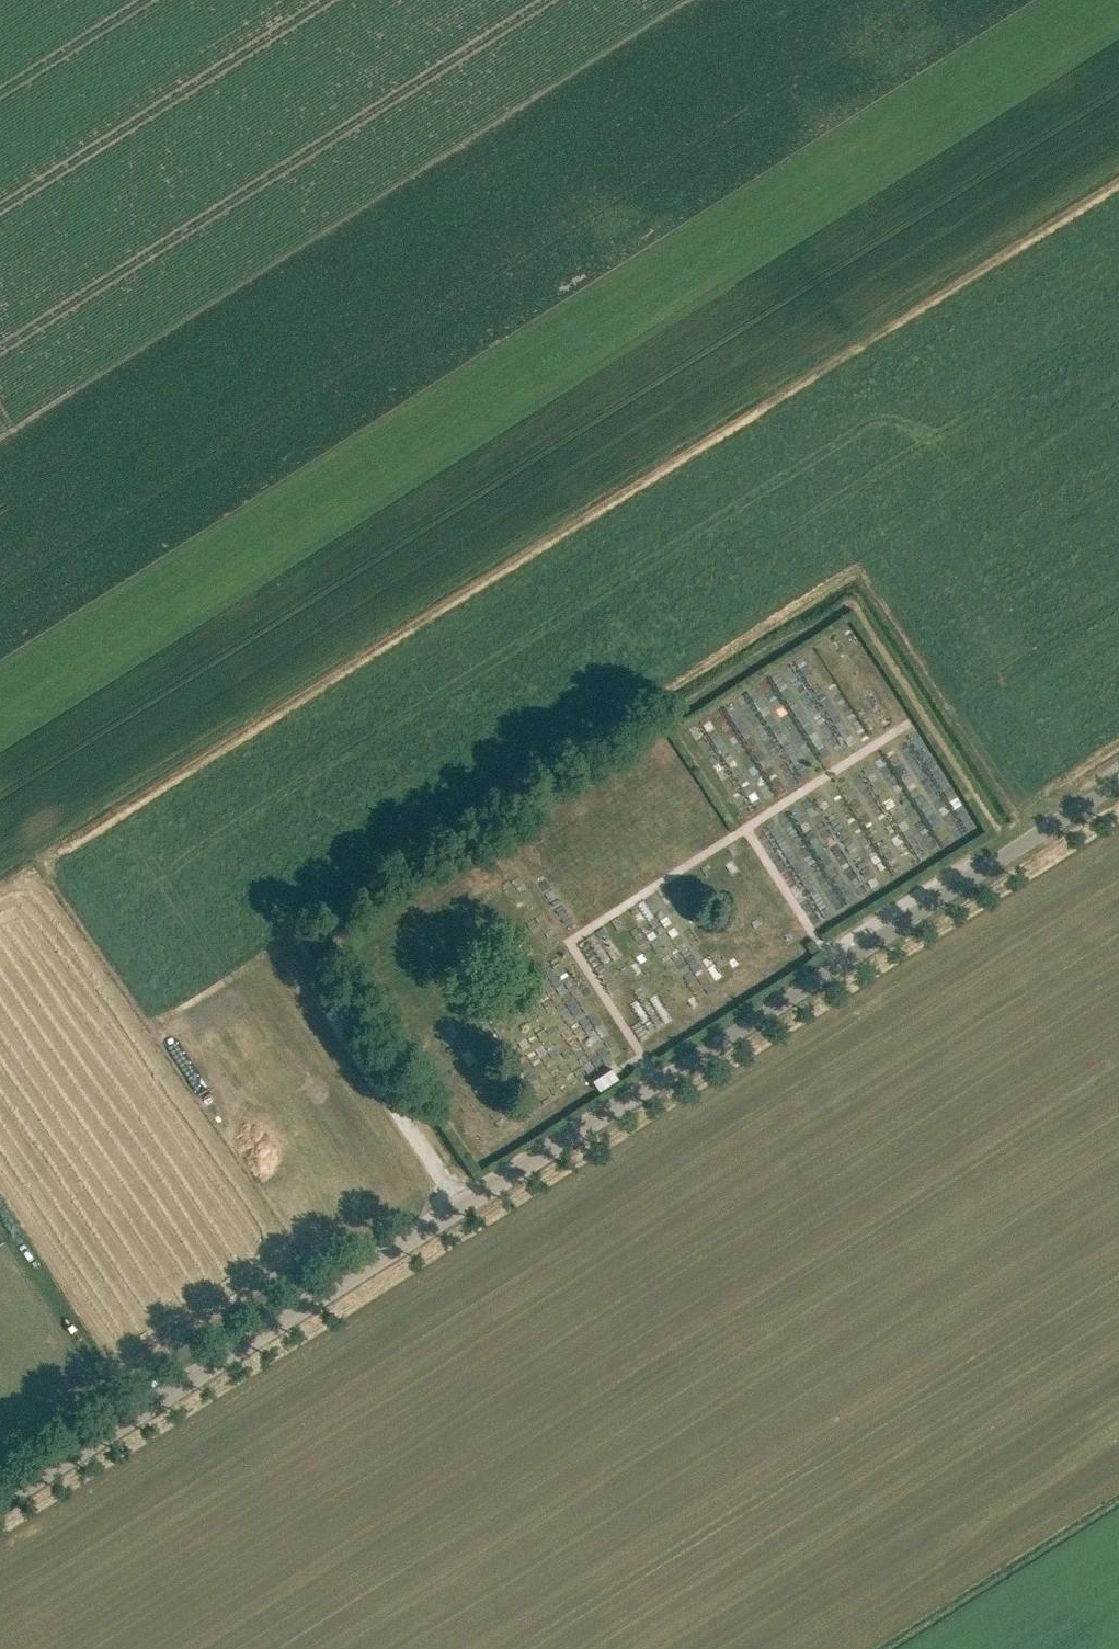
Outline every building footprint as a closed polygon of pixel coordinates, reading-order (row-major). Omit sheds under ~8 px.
[(479,847),(487,858),(502,849),(493,837),(479,847)] [(593,1082),(597,1087),(600,1092),(618,1080),(612,1070),(593,1082)]
